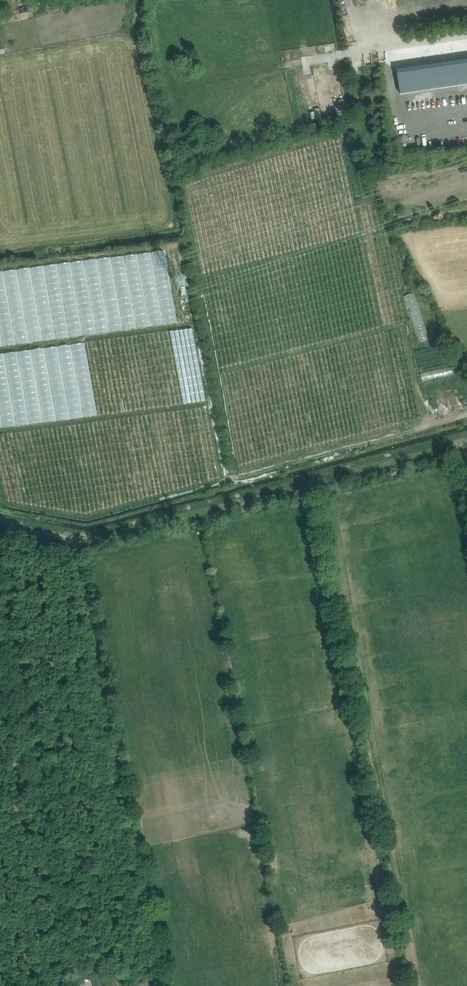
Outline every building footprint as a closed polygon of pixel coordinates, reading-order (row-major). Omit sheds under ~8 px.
[(414,293),(403,297),(418,343),(430,339),(414,293)] [(421,373),(423,382),(453,375),(451,366),(421,373)] [(93,976),(95,985),(102,985),(100,974),(93,976)] [(76,976),(78,985),(86,985),(84,975),(76,976)]
